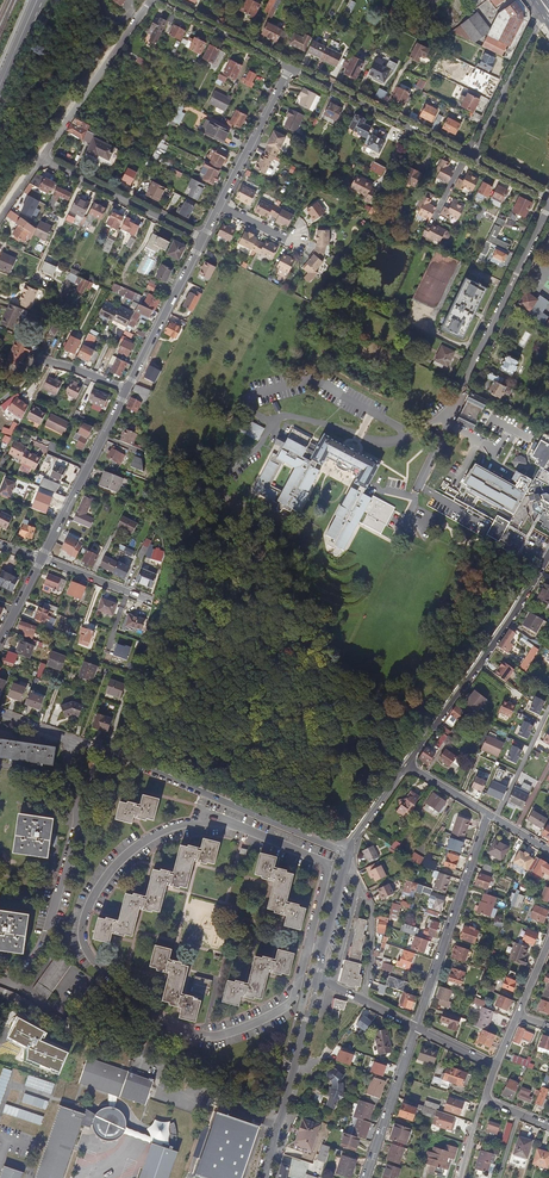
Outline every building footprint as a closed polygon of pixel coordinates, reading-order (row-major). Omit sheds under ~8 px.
[(241,10),(254,16),(260,5),(250,0),(245,0),(241,10)] [(478,45),(509,61),(529,20),(530,12),(520,0),(519,0),(503,12),(509,20),(499,42),(489,36),(493,29),(492,29),(478,45)] [(478,8),(480,11),(493,2),(496,7),(505,0),(488,0),(478,8)] [(477,11),(459,25),(469,40),(473,42),(490,29),(477,11)] [(175,23),(178,17),(173,14),(169,21),(175,23)] [(160,22),(157,20),(153,27),(162,32),(168,22),(162,19),(160,22)] [(275,41),(271,47),(276,50),(279,43),(276,41),(282,30),(269,24),(263,35),(275,41)] [(186,30),(176,25),(171,34),(181,39),(186,30)] [(150,41),(156,45),(163,32),(162,32),(153,27),(152,27),(151,29),(149,28),(147,32),(153,35),(150,41)] [(290,43),(299,47),(304,38),(295,33),(290,43)] [(311,38),(305,35),(304,38),(299,47),(304,50),(311,38)] [(191,49),(199,53),(201,54),(207,44),(205,43),(196,38),(195,41),(191,39),(187,47),(191,49)] [(106,39),(101,46),(106,49),(110,42),(106,39)] [(307,51),(321,58),(326,48),(313,41),(307,51)] [(417,62),(420,56),(421,55),(425,56),(431,59),(435,52),(417,43),(409,58),(417,62)] [(226,53),(220,50),(211,46),(205,59),(210,61),(210,63),(213,65),(219,67),(226,53)] [(341,55),(326,48),(321,58),(336,66),(341,55)] [(365,61),(349,54),(347,58),(343,66),(347,68),(345,73),(356,79),(365,61)] [(485,54),(477,69),(487,74),(493,63),(491,62),(493,58),(485,54)] [(256,67),(260,58),(256,56),(251,64),(256,67)] [(136,63),(143,68),(146,63),(139,58),(136,63)] [(234,61),(227,74),(237,79),(244,66),(234,61)] [(391,76),(395,68),(388,65),(384,72),(378,69),(380,64),(375,62),(368,76),(383,83),(388,74),(391,76)] [(249,80),(245,78),(243,82),(255,88),(257,84),(255,83),(258,76),(252,72),(249,80)] [(217,82),(223,84),(226,76),(220,74),(217,82)] [(420,78),(416,87),(423,90),(427,80),(420,78)] [(376,95),(384,99),(388,91),(380,87),(376,95)] [(404,104),(406,100),(408,96),(410,93),(399,87),(393,99),(404,104)] [(315,112),(323,96),(306,88),(302,95),(306,97),(302,105),(315,112)] [(211,104),(228,112),(229,109),(235,98),(231,96),(230,98),(218,92),(211,104)] [(479,99),(469,94),(463,106),(474,111),(479,99)] [(177,122),(187,104),(181,102),(172,120),(177,122)] [(344,111),(332,104),(326,115),(338,122),(344,111)] [(432,121),(438,111),(427,106),(422,116),(432,121)] [(295,111),(292,110),(289,115),(292,117),(286,127),(297,133),(306,116),(295,110),(295,111)] [(240,111),(234,123),(244,128),(250,116),(240,111)] [(359,134),(367,139),(369,136),(373,129),(364,125),(366,121),(357,117),(351,128),(360,132),(359,134)] [(461,124),(449,118),(444,128),(456,134),(461,124)] [(67,130),(84,141),(89,131),(82,127),(84,123),(76,119),(67,130)] [(204,132),(209,134),(215,122),(210,120),(204,132)] [(435,130),(439,123),(435,121),(431,128),(435,130)] [(232,131),(215,122),(209,134),(226,143),(232,131)] [(270,146),(267,153),(277,158),(288,138),(276,132),(269,145),(270,146)] [(373,138),(369,136),(367,139),(365,143),(368,145),(368,147),(381,154),(387,143),(374,136),(373,138)] [(153,157),(160,161),(168,145),(164,143),(166,140),(163,139),(153,157)] [(118,151),(98,140),(91,154),(100,159),(102,156),(112,162),(118,151)] [(218,149),(217,150),(214,149),(212,153),(210,152),(207,157),(209,158),(207,162),(211,163),(221,169),(224,162),(227,163),(229,159),(226,158),(228,154),(218,149)] [(263,156),(256,170),(267,175),(274,161),(274,162),(276,158),(267,153),(265,157),(263,156)] [(450,162),(449,162),(443,159),(437,170),(440,172),(437,177),(441,179),(441,181),(445,183),(447,182),(448,183),(455,170),(448,167),(450,162)] [(222,169),(221,169),(211,163),(207,162),(206,161),(201,172),(202,172),(200,175),(202,179),(214,185),(216,181),(218,182),(220,178),(218,177),(222,169)] [(374,161),(370,169),(382,174),(386,166),(374,161)] [(419,171),(413,168),(406,181),(416,186),(422,175),(418,172),(419,171)] [(182,177),(184,173),(176,169),(174,173),(182,177)] [(474,173),(469,170),(464,180),(459,178),(455,187),(462,190),(464,186),(467,187),(467,189),(471,191),(473,190),(474,191),(480,179),(473,176),(474,173)] [(58,183),(38,173),(25,191),(29,193),(35,184),(49,192),(51,189),(54,191),(58,183)] [(363,180),(364,179),(358,175),(352,186),(363,192),(362,193),(368,196),(366,200),(371,202),(377,191),(373,188),(374,185),(368,182),(368,183),(363,180)] [(61,187),(67,177),(64,176),(48,207),(54,210),(56,205),(54,204),(57,197),(56,197),(59,193),(69,198),(72,193),(61,187)] [(194,188),(190,195),(199,199),(204,189),(203,189),(205,184),(193,178),(190,185),(191,187),(194,188)] [(160,201),(167,188),(154,181),(147,195),(160,201)] [(492,187),(484,183),(479,193),(488,197),(492,187)] [(258,193),(244,186),(238,199),(251,206),(258,193)] [(507,191),(497,186),(492,197),(502,202),(507,191)] [(173,202),(178,205),(181,198),(182,196),(177,193),(173,202)] [(23,210),(33,216),(41,200),(29,194),(26,199),(28,200),(27,203),(23,210)] [(431,200),(430,200),(423,196),(417,207),(420,209),(417,214),(421,216),(421,218),(425,220),(428,219),(429,220),(435,207),(429,204),(431,200)] [(90,203),(78,197),(71,211),(83,217),(90,203)] [(531,203),(519,197),(514,207),(526,213),(531,203)] [(189,217),(196,203),(188,199),(183,209),(181,207),(178,212),(189,217)] [(445,207),(440,216),(447,219),(449,215),(452,216),(452,218),(456,220),(458,219),(459,220),(465,208),(458,204),(459,202),(454,199),(449,209),(445,207)] [(275,208),(262,201),(256,213),(262,216),(263,215),(269,218),(275,208)] [(95,203),(90,213),(102,219),(107,209),(95,203)] [(312,219),(315,222),(327,214),(319,203),(308,211),(313,218),(312,219)] [(381,208),(374,205),(370,213),(376,216),(381,208)] [(295,216),(279,208),(275,218),(279,220),(277,223),(281,225),(282,224),(285,225),(290,227),(295,216)] [(24,222),(27,219),(13,209),(9,214),(16,219),(17,218),(24,222)] [(114,212),(108,225),(118,230),(125,218),(114,212)] [(132,219),(128,217),(122,229),(134,236),(139,226),(130,221),(132,219)] [(88,218),(83,227),(87,229),(92,220),(88,218)] [(505,222),(498,219),(487,241),(507,251),(510,244),(496,237),(501,228),(502,228),(505,222)] [(54,227),(41,220),(38,227),(35,233),(48,240),(54,227)] [(25,240),(32,230),(21,223),(14,233),(25,240)] [(238,230),(233,228),(232,229),(229,227),(224,224),(219,235),(232,242),(238,230)] [(447,231),(439,227),(438,229),(432,225),(431,227),(426,225),(421,235),(434,242),(435,239),(441,242),(443,238),(445,239),(447,239),(448,238),(449,237),(449,236),(449,235),(448,234),(448,233),(446,232),(447,231)] [(318,246),(316,250),(330,256),(329,247),(330,246),(330,231),(319,231),(319,236),(318,236),(318,241),(319,241),(318,246)] [(250,234),(246,232),(240,244),(257,252),(262,243),(258,241),(259,239),(255,237),(255,236),(251,233),(250,234)] [(162,248),(168,251),(172,243),(156,236),(149,249),(159,254),(162,248)] [(104,251),(110,254),(116,241),(110,238),(104,251)] [(127,248),(131,250),(135,242),(131,240),(127,248)] [(501,264),(507,251),(487,241),(480,254),(486,257),(491,248),(495,250),(491,259),(501,264)] [(262,243),(257,252),(261,255),(262,253),(268,256),(268,258),(271,260),(273,259),(274,260),(280,248),(271,244),(271,245),(267,242),(266,245),(262,243)] [(176,243),(170,255),(181,260),(187,248),(176,243)] [(4,252),(0,262),(0,266),(12,271),(18,258),(4,252)] [(324,263),(315,254),(311,258),(312,259),(311,261),(308,264),(316,272),(324,263)] [(296,261),(285,255),(278,268),(289,274),(296,261)] [(56,272),(59,266),(47,261),(44,267),(56,272)] [(199,274),(210,280),(216,268),(205,263),(199,274)] [(165,265),(158,278),(168,283),(174,270),(165,265)] [(67,291),(70,293),(73,287),(79,276),(75,274),(67,291)] [(478,278),(470,274),(445,323),(442,330),(461,339),(486,288),(476,283),(478,278)] [(86,286),(92,289),(95,283),(79,276),(73,287),(80,290),(79,292),(82,294),(86,286)] [(145,297),(115,283),(112,290),(125,297),(141,304),(142,301),(145,297)] [(155,292),(158,287),(151,283),(147,293),(148,294),(151,290),(155,292)] [(22,305),(31,310),(40,291),(28,285),(25,292),(27,292),(25,295),(24,295),(22,300),(24,301),(22,305)] [(185,307),(194,311),(203,294),(199,292),(197,295),(192,292),(185,307)] [(527,313),(528,314),(532,317),(543,324),(548,318),(542,313),(548,303),(548,302),(540,296),(537,300),(528,293),(520,303),(529,311),(527,313)] [(146,303),(142,301),(141,304),(145,306),(146,305),(156,310),(161,299),(151,294),(146,303)] [(101,312),(115,319),(119,310),(105,303),(101,312)] [(3,323),(15,329),(24,310),(13,304),(3,323)] [(154,310),(145,306),(141,304),(131,324),(136,326),(143,312),(151,316),(154,310)] [(520,315),(523,310),(514,305),(512,311),(520,315)] [(134,314),(120,307),(119,310),(115,319),(129,325),(134,314)] [(65,320),(59,317),(55,324),(49,337),(56,340),(65,320)] [(172,322),(166,333),(177,338),(182,327),(172,322)] [(73,335),(67,348),(76,353),(83,340),(73,335)] [(128,339),(124,337),(122,340),(126,342),(121,352),(131,357),(137,346),(127,340),(128,339)] [(12,363),(18,366),(21,362),(23,363),(28,354),(30,356),(34,349),(18,341),(8,361),(12,363)] [(97,350),(85,345),(80,355),(92,360),(97,350)] [(441,347),(433,364),(440,368),(441,365),(446,367),(453,353),(441,347)] [(518,361),(506,355),(503,361),(501,359),(499,364),(501,365),(499,369),(511,376),(513,371),(514,372),(517,367),(515,367),(518,361)] [(123,374),(129,362),(119,357),(114,369),(123,374)] [(503,380),(483,369),(480,375),(492,381),(500,385),(503,380)] [(59,395),(64,385),(57,381),(51,378),(46,388),(59,395)] [(508,395),(510,390),(500,385),(492,381),(487,392),(499,398),(502,392),(508,395)] [(67,394),(78,399),(84,388),(79,386),(73,383),(67,394)] [(144,389),(137,386),(134,392),(141,395),(144,389)] [(106,408),(110,397),(102,394),(103,392),(95,389),(91,399),(95,401),(94,403),(106,408)] [(472,393),(458,420),(464,424),(467,425),(466,427),(463,426),(462,428),(472,433),(474,429),(488,402),(472,393)] [(19,397),(8,406),(11,408),(10,411),(25,418),(31,405),(25,402),(26,400),(19,397)] [(141,404),(133,400),(128,409),(137,413),(141,404)] [(279,411),(281,410),(277,402),(273,404),(272,404),(276,413),(278,412),(279,411)] [(504,402),(501,407),(509,412),(512,407),(504,402)] [(44,411),(34,407),(29,417),(43,424),(48,413),(44,411)] [(82,413),(78,411),(74,418),(79,420),(82,413)] [(72,424),(53,414),(47,425),(66,435),(72,424)] [(13,421),(11,428),(4,426),(2,432),(14,436),(18,423),(13,421)] [(249,421),(242,434),(258,442),(265,429),(249,421)] [(78,446),(84,449),(94,427),(85,423),(80,434),(77,432),(74,438),(80,441),(78,446)] [(127,428),(124,435),(126,436),(123,442),(132,446),(138,433),(127,428)] [(317,465),(305,459),(311,449),(316,452),(319,445),(316,444),(316,446),(310,444),(312,440),(293,430),(285,445),(276,441),(274,445),(282,449),(278,457),(273,454),(253,492),(279,506),(277,510),(277,511),(277,512),(278,513),(279,513),(280,513),(281,513),(282,512),(284,508),(296,515),(319,473),(314,471),(317,465)] [(534,459),(542,463),(548,450),(548,435),(547,434),(543,432),(530,457),(534,459)] [(2,449),(7,452),(15,436),(9,435),(2,449)] [(333,441),(324,436),(319,445),(316,452),(311,449),(305,459),(317,465),(323,468),(327,460),(337,465),(338,469),(345,473),(348,471),(359,476),(355,484),(360,487),(367,490),(380,464),(372,460),(372,462),(361,456),(363,451),(344,441),(342,446),(332,442),(333,441)] [(11,453),(21,459),(27,447),(17,441),(11,453)] [(122,463),(126,455),(116,451),(118,448),(114,446),(109,457),(122,463)] [(27,447),(21,459),(23,460),(29,448),(27,447)] [(540,466),(543,468),(548,456),(548,450),(542,463),(540,466)] [(37,457),(30,454),(25,464),(37,470),(42,460),(37,457)] [(543,468),(540,466),(536,474),(532,481),(543,488),(545,483),(548,485),(548,472),(547,471),(548,466),(548,456),(543,468)] [(131,467),(144,473),(142,460),(135,457),(131,467)] [(520,458),(516,459),(513,464),(515,468),(520,471),(523,470),(526,471),(529,467),(526,465),(525,460),(520,458)] [(67,469),(51,462),(48,469),(53,471),(51,475),(62,480),(67,469)] [(464,485),(513,512),(523,494),(474,467),(464,485)] [(125,478),(107,471),(101,486),(119,493),(125,478)] [(62,484),(38,474),(34,483),(57,493),(62,484)] [(17,482),(7,478),(1,492),(12,496),(14,491),(16,487),(17,482)] [(546,494),(548,491),(543,488),(532,481),(512,518),(505,530),(527,542),(538,522),(543,524),(541,527),(543,529),(544,530),(545,530),(547,531),(548,533),(548,532),(548,496),(546,494)] [(366,493),(367,490),(360,487),(358,492),(351,488),(325,537),(330,540),(329,543),(329,544),(327,547),(339,554),(341,550),(344,551),(357,528),(356,527),(358,523),(381,535),(386,527),(387,527),(396,512),(394,511),(395,509),(372,497),(371,499),(364,495),(365,492),(366,493)] [(34,504),(46,509),(51,497),(39,492),(34,504)] [(86,496),(74,521),(92,530),(96,521),(86,516),(94,500),(86,496)] [(2,511),(0,515),(0,525),(8,529),(14,517),(2,511)] [(120,526),(135,534),(140,523),(125,516),(120,526)] [(32,538),(35,527),(28,525),(28,523),(25,521),(21,534),(32,538)] [(74,554),(73,555),(78,558),(84,545),(80,543),(80,542),(70,536),(64,548),(69,551),(74,554)] [(116,557),(122,560),(126,551),(120,549),(116,557)] [(100,555),(91,551),(86,560),(96,565),(100,555)] [(153,558),(163,562),(165,556),(157,553),(157,555),(154,554),(153,558)] [(102,566),(115,573),(116,572),(120,563),(107,557),(102,566)] [(132,569),(120,563),(116,572),(128,578),(132,569)] [(159,575),(144,569),(140,582),(155,587),(159,575)] [(4,573),(0,580),(0,586),(13,592),(19,580),(4,573)] [(66,581),(48,574),(44,584),(62,591),(66,581)] [(86,588),(73,583),(69,594),(82,599),(86,588)] [(545,585),(534,601),(544,607),(548,599),(548,587),(545,585)] [(118,605),(104,599),(100,610),(114,616),(118,605)] [(44,604),(43,609),(57,614),(58,609),(44,604)] [(36,618),(45,622),(49,612),(40,608),(36,618)] [(535,634),(543,620),(530,613),(522,626),(535,634)] [(146,619),(131,615),(127,626),(143,630),(146,619)] [(24,629),(22,635),(32,639),(36,628),(21,622),(19,627),(24,629)] [(94,631),(85,628),(80,640),(90,643),(94,631)] [(514,634),(509,631),(498,648),(508,654),(511,648),(513,649),(514,647),(508,643),(514,634)] [(528,639),(521,634),(519,637),(524,641),(527,643),(528,639)] [(20,640),(15,654),(18,655),(29,659),(34,646),(20,640)] [(114,656),(127,661),(132,648),(127,646),(126,648),(118,645),(114,656)] [(538,650),(533,647),(530,653),(534,656),(538,650)] [(13,667),(18,655),(15,654),(10,652),(7,660),(4,659),(3,663),(13,667)] [(520,670),(522,671),(525,673),(533,659),(534,656),(530,653),(520,670)] [(66,659),(52,654),(47,666),(62,671),(66,659)] [(98,668),(86,663),(80,677),(93,682),(98,668)] [(505,684),(514,672),(503,663),(500,667),(502,668),(500,671),(495,677),(505,684)] [(43,664),(37,678),(41,679),(47,666),(43,664)] [(124,686),(110,681),(106,695),(120,700),(124,686)] [(25,689),(12,684),(7,697),(20,701),(25,689)] [(44,697),(28,691),(23,705),(39,711),(44,697)] [(464,705),(476,714),(486,701),(474,693),(464,705)] [(529,711),(538,715),(545,701),(535,697),(529,711)] [(516,706),(511,704),(511,706),(508,705),(503,703),(498,714),(511,720),(516,706)] [(73,705),(62,709),(66,720),(74,718),(79,719),(83,708),(73,705)] [(445,722),(453,728),(464,713),(456,707),(445,722)] [(110,721),(96,716),(91,730),(99,732),(99,731),(106,733),(110,721)] [(518,735),(527,739),(533,726),(524,721),(518,735)] [(450,733),(442,727),(439,731),(443,734),(435,746),(439,749),(443,744),(447,737),(448,737),(450,733)] [(504,744),(486,736),(480,751),(484,752),(485,751),(498,757),(504,744)] [(0,740),(0,757),(53,764),(55,747),(0,740)] [(506,759),(515,764),(522,750),(513,746),(506,759)] [(423,759),(430,763),(435,756),(426,750),(420,759),(422,761),(423,759)] [(446,751),(440,761),(450,767),(453,763),(456,758),(446,751)] [(456,758),(453,763),(459,767),(462,762),(456,758)] [(500,785),(506,772),(499,769),(487,794),(502,800),(507,789),(500,785)] [(481,795),(487,782),(477,777),(470,790),(481,795)] [(530,793),(515,786),(513,790),(528,797),(530,793)] [(522,809),(528,797),(513,790),(507,802),(522,809)] [(397,812),(404,817),(408,812),(411,814),(416,807),(415,806),(421,798),(412,791),(406,800),(400,801),(401,807),(397,812)] [(445,805),(432,796),(425,807),(438,816),(445,805)] [(158,802),(142,797),(139,809),(133,807),(133,805),(127,804),(126,806),(119,804),(115,822),(131,826),(133,817),(140,819),(139,821),(145,823),(146,820),(153,822),(158,802)] [(528,820),(542,829),(548,819),(533,811),(528,820)] [(13,838),(12,852),(47,856),(49,843),(46,842),(49,819),(18,815),(15,839),(13,838)] [(464,841),(467,831),(466,831),(468,822),(458,818),(452,837),(464,841)] [(214,866),(220,845),(203,840),(200,853),(193,851),(194,849),(188,847),(187,849),(181,847),(172,878),(165,876),(166,874),(159,872),(159,874),(152,872),(144,901),(137,899),(137,897),(131,895),(131,897),(124,896),(116,926),(110,924),(111,922),(105,920),(104,922),(97,920),(91,941),(107,945),(111,934),(116,935),(116,937),(122,939),(122,937),(130,939),(138,910),(145,912),(144,914),(150,916),(151,913),(158,915),(166,884),(173,886),(173,888),(179,890),(180,888),(187,890),(195,861),(200,862),(200,865),(207,866),(207,864),(214,866)] [(447,850),(461,855),(464,845),(450,840),(447,850)] [(389,850),(394,853),(399,845),(395,842),(391,847),(389,850)] [(496,843),(489,854),(501,862),(508,850),(496,843)] [(378,858),(373,847),(362,852),(364,857),(365,856),(368,863),(375,860),(378,858)] [(527,872),(533,862),(534,861),(528,857),(524,855),(519,852),(513,863),(527,872)] [(277,859),(261,854),(255,875),(263,877),(262,879),(269,881),(269,879),(276,881),(268,911),(275,913),(275,914),(281,916),(281,915),(288,916),(285,929),(302,933),(307,913),(301,911),(301,909),(294,907),(294,909),(287,907),(295,878),(288,876),(288,873),(281,871),(281,874),(274,872),(277,859)] [(414,854),(410,862),(420,867),(424,859),(414,854)] [(449,856),(446,867),(455,870),(459,859),(449,856)] [(535,858),(534,861),(533,862),(527,872),(521,882),(525,884),(532,873),(538,877),(541,872),(548,877),(548,867),(535,858)] [(429,861),(425,859),(420,868),(435,873),(437,865),(429,862),(429,861)] [(372,876),(373,878),(375,882),(386,877),(381,866),(376,869),(374,864),(366,868),(370,877),(372,876)] [(483,866),(482,871),(491,874),(492,868),(483,866)] [(450,883),(451,878),(439,874),(434,891),(444,895),(449,883),(450,883)] [(474,886),(476,887),(487,890),(490,879),(480,875),(478,882),(475,882),(474,886)] [(412,890),(422,893),(424,888),(411,883),(406,882),(404,887),(405,888),(404,892),(411,894),(412,890)] [(516,884),(508,904),(512,905),(517,892),(519,886),(516,884)] [(392,896),(388,886),(377,891),(382,901),(392,896)] [(548,890),(545,889),(540,902),(547,905),(548,900),(548,886),(548,890)] [(431,896),(432,891),(424,888),(422,893),(431,896)] [(496,899),(484,895),(481,904),(482,904),(481,907),(479,907),(476,914),(489,918),(496,899)] [(518,897),(514,909),(518,911),(523,899),(518,897)] [(440,900),(437,899),(434,906),(429,904),(428,909),(441,914),(444,903),(440,901),(440,900)] [(393,902),(390,917),(398,918),(401,904),(393,902)] [(547,913),(534,908),(529,919),(542,924),(547,913)] [(24,952),(25,938),(23,938),(26,913),(0,911),(0,949),(24,952)] [(429,912),(428,916),(439,920),(441,916),(429,912)] [(387,923),(389,922),(390,918),(383,918),(381,918),(381,919),(380,919),(380,921),(378,921),(377,928),(386,930),(387,923)] [(346,986),(351,988),(352,986),(356,987),(360,988),(364,974),(360,973),(364,959),(362,959),(366,944),(364,944),(367,932),(365,931),(368,921),(360,919),(347,970),(341,969),(338,982),(347,984),(346,986)] [(439,924),(430,921),(427,930),(425,929),(424,935),(434,938),(439,924)] [(418,935),(420,927),(404,923),(403,931),(418,935)] [(478,932),(465,928),(461,940),(474,945),(478,932)] [(526,932),(520,946),(529,950),(530,946),(532,947),(536,936),(526,932)] [(424,953),(428,941),(415,937),(412,948),(424,953)] [(523,960),(527,950),(515,945),(509,962),(524,968),(526,961),(523,960)] [(468,951),(455,947),(451,957),(464,961),(468,951)] [(170,955),(154,950),(148,970),(156,972),(155,975),(161,976),(162,974),(169,976),(161,1005),(168,1007),(167,1010),(173,1011),(174,1009),(181,1011),(177,1023),(193,1028),(199,1007),(191,1005),(192,1003),(185,1001),(185,1003),(179,1001),(187,973),(180,970),(180,968),(174,967),(173,969),(167,967),(170,955)] [(400,963),(397,962),(396,967),(408,971),(414,954),(404,951),(400,963)] [(47,999),(72,964),(57,954),(33,988),(47,999)] [(290,980),(296,958),(279,954),(275,966),(269,965),(269,962),(263,961),(262,963),(255,961),(247,990),(240,988),(240,986),(234,985),(233,987),(226,985),(221,1006),(238,1010),(241,998),(248,999),(247,1001),(253,1003),(254,1001),(262,1003),(269,974),(277,977),(276,979),(282,980),(283,978),(290,980)] [(392,967),(383,964),(381,970),(390,973),(392,967)] [(452,969),(447,985),(459,989),(464,973),(452,969)] [(509,972),(502,988),(512,992),(514,986),(513,985),(514,982),(512,981),(514,974),(509,972)] [(192,992),(208,996),(212,981),(196,976),(192,992)] [(389,978),(386,986),(387,987),(407,994),(409,990),(412,991),(414,986),(389,978)] [(485,985),(481,983),(480,987),(483,989),(492,993),(494,987),(486,983),(485,985)] [(384,994),(387,987),(386,986),(380,984),(377,992),(384,994)] [(451,992),(440,989),(436,999),(440,1001),(438,1006),(448,1010),(450,1004),(447,1003),(451,992)] [(414,999),(402,995),(398,1006),(410,1010),(414,999)] [(506,1012),(510,1001),(498,996),(497,1000),(498,1000),(495,1007),(506,1012)] [(345,1010),(348,1001),(348,1000),(336,998),(335,1008),(331,1018),(339,1021),(343,1010),(345,1010)] [(483,1008),(485,1003),(475,999),(473,1004),(482,1008),(483,1008)] [(542,1000),(538,1011),(548,1015),(548,1002),(542,1000)] [(485,1032),(494,1013),(483,1008),(482,1008),(473,1027),(482,1031),(485,1032)] [(17,1013),(8,1040),(26,1046),(21,1060),(62,1074),(71,1048),(46,1039),(49,1030),(25,1022),(27,1016),(17,1013)] [(461,1020),(444,1014),(441,1022),(450,1025),(448,1029),(456,1032),(461,1020)] [(356,1026),(365,1032),(372,1022),(363,1016),(356,1026)] [(535,1033),(520,1027),(515,1041),(520,1043),(523,1037),(532,1041),(535,1033)] [(390,1052),(386,1030),(375,1033),(379,1054),(390,1052)] [(489,1048),(494,1036),(485,1032),(482,1031),(477,1043),(489,1048)] [(548,1051),(548,1039),(543,1037),(539,1048),(548,1051)] [(434,1065),(437,1053),(428,1050),(428,1049),(422,1047),(418,1060),(434,1065)] [(337,1062),(351,1067),(354,1056),(341,1052),(339,1058),(338,1057),(337,1062)] [(512,1061),(529,1067),(531,1061),(514,1055),(512,1061)] [(127,1072),(86,1058),(77,1086),(118,1100),(119,1098),(145,1106),(152,1083),(126,1074),(127,1072)] [(371,1073),(383,1077),(386,1066),(374,1062),(371,1073)] [(0,1076),(0,1111),(11,1069),(3,1067),(0,1076)] [(466,1073),(451,1068),(450,1071),(445,1069),(443,1074),(442,1074),(440,1078),(441,1078),(439,1084),(446,1087),(448,1082),(462,1086),(466,1073)] [(330,1087),(327,1095),(330,1096),(327,1106),(335,1109),(338,1099),(342,1101),(345,1093),(343,1092),(344,1088),(344,1083),(343,1078),(345,1076),(336,1070),(334,1069),(332,1069),(331,1069),(329,1070),(328,1071),(328,1074),(328,1076),(329,1077),(332,1080),(333,1083),(333,1085),(333,1088),(330,1087)] [(53,1093),(56,1082),(29,1075),(26,1086),(53,1093)] [(512,1078),(503,1096),(513,1101),(524,1077),(521,1076),(519,1081),(512,1078)] [(372,1096),(371,1100),(378,1102),(385,1082),(373,1078),(367,1094),(372,1096)] [(529,1096),(531,1089),(523,1086),(518,1098),(531,1102),(532,1097),(529,1096)] [(543,1088),(536,1103),(540,1105),(539,1107),(544,1109),(547,1100),(546,1099),(548,1092),(548,1091),(543,1088)] [(47,1109),(50,1100),(25,1093),(22,1101),(47,1109)] [(426,1096),(423,1106),(436,1111),(440,1101),(426,1096)] [(465,1103),(451,1098),(447,1111),(461,1115),(465,1103)] [(370,1118),(374,1105),(370,1104),(361,1100),(355,1117),(359,1119),(369,1122),(370,1119),(370,1118)] [(42,1124),(45,1115),(6,1103),(3,1112),(42,1124)] [(416,1108),(403,1104),(398,1116),(412,1120),(416,1108)] [(35,1177),(65,1177),(86,1115),(59,1105),(35,1177)] [(123,1113),(116,1107),(108,1105),(99,1108),(93,1114),(91,1122),(94,1131),(100,1137),(108,1139),(117,1137),(123,1130),(125,1122),(123,1113)] [(422,1110),(437,1115),(438,1111),(436,1111),(423,1106),(422,1110)] [(437,1115),(436,1116),(434,1124),(438,1126),(452,1131),(454,1125),(452,1124),(455,1117),(438,1111),(437,1115)] [(192,1176),(199,1177),(242,1177),(258,1129),(212,1114),(192,1176)] [(304,1119),(300,1131),(303,1132),(299,1143),(312,1147),(320,1125),(304,1119)] [(359,1119),(353,1135),(360,1138),(365,1140),(371,1123),(369,1122),(359,1119)] [(497,1123),(486,1120),(483,1129),(494,1132),(497,1123)] [(391,1140),(406,1145),(410,1130),(395,1125),(391,1140)] [(355,1151),(360,1138),(353,1135),(346,1133),(341,1146),(355,1151)] [(515,1154),(527,1158),(532,1141),(520,1137),(515,1154)] [(322,1143),(320,1150),(329,1153),(332,1146),(326,1144),(322,1143)] [(399,1165),(404,1148),(392,1144),(386,1161),(399,1165)] [(141,1177),(168,1177),(176,1154),(151,1145),(141,1177)] [(447,1171),(449,1165),(442,1163),(443,1157),(451,1160),(453,1160),(457,1149),(447,1146),(445,1154),(439,1152),(439,1150),(434,1148),(433,1153),(428,1152),(424,1164),(430,1166),(428,1171),(437,1174),(439,1168),(444,1170),(447,1171)] [(476,1170),(488,1173),(491,1162),(493,1163),(496,1155),(499,1156),(500,1151),(491,1149),(490,1153),(481,1150),(476,1170)] [(548,1167),(548,1162),(548,1152),(538,1149),(534,1163),(548,1167)] [(317,1157),(327,1161),(329,1153),(320,1150),(317,1157)] [(347,1177),(349,1177),(355,1160),(342,1156),(335,1174),(347,1177)] [(281,1164),(279,1177),(287,1177),(289,1166),(281,1164)] [(2,1177),(23,1177),(25,1173),(6,1166),(2,1177)] [(383,1177),(397,1177),(400,1170),(387,1166),(383,1177)]
